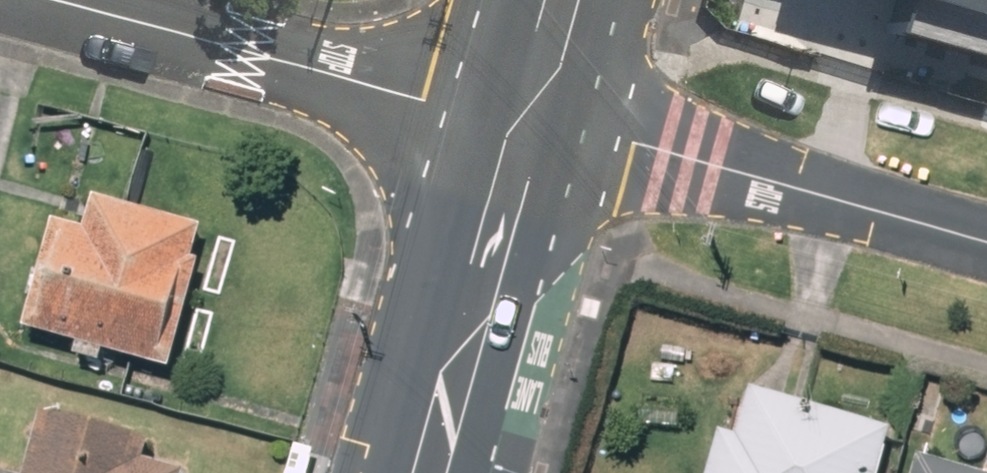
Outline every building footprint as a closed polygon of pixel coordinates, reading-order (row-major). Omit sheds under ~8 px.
[(914,33),(986,52),(986,0),(922,0),(914,33)] [(99,193),(91,225),(46,214),(20,318),(185,358),(197,309),(218,222),(99,193)] [(901,418),(747,376),(720,472),(885,472),(901,418)] [(191,471),(143,459),(150,429),(47,403),(30,472),(0,464),(0,472),(190,472),(191,471)] [(932,457),(927,472),(986,472),(932,457)]
